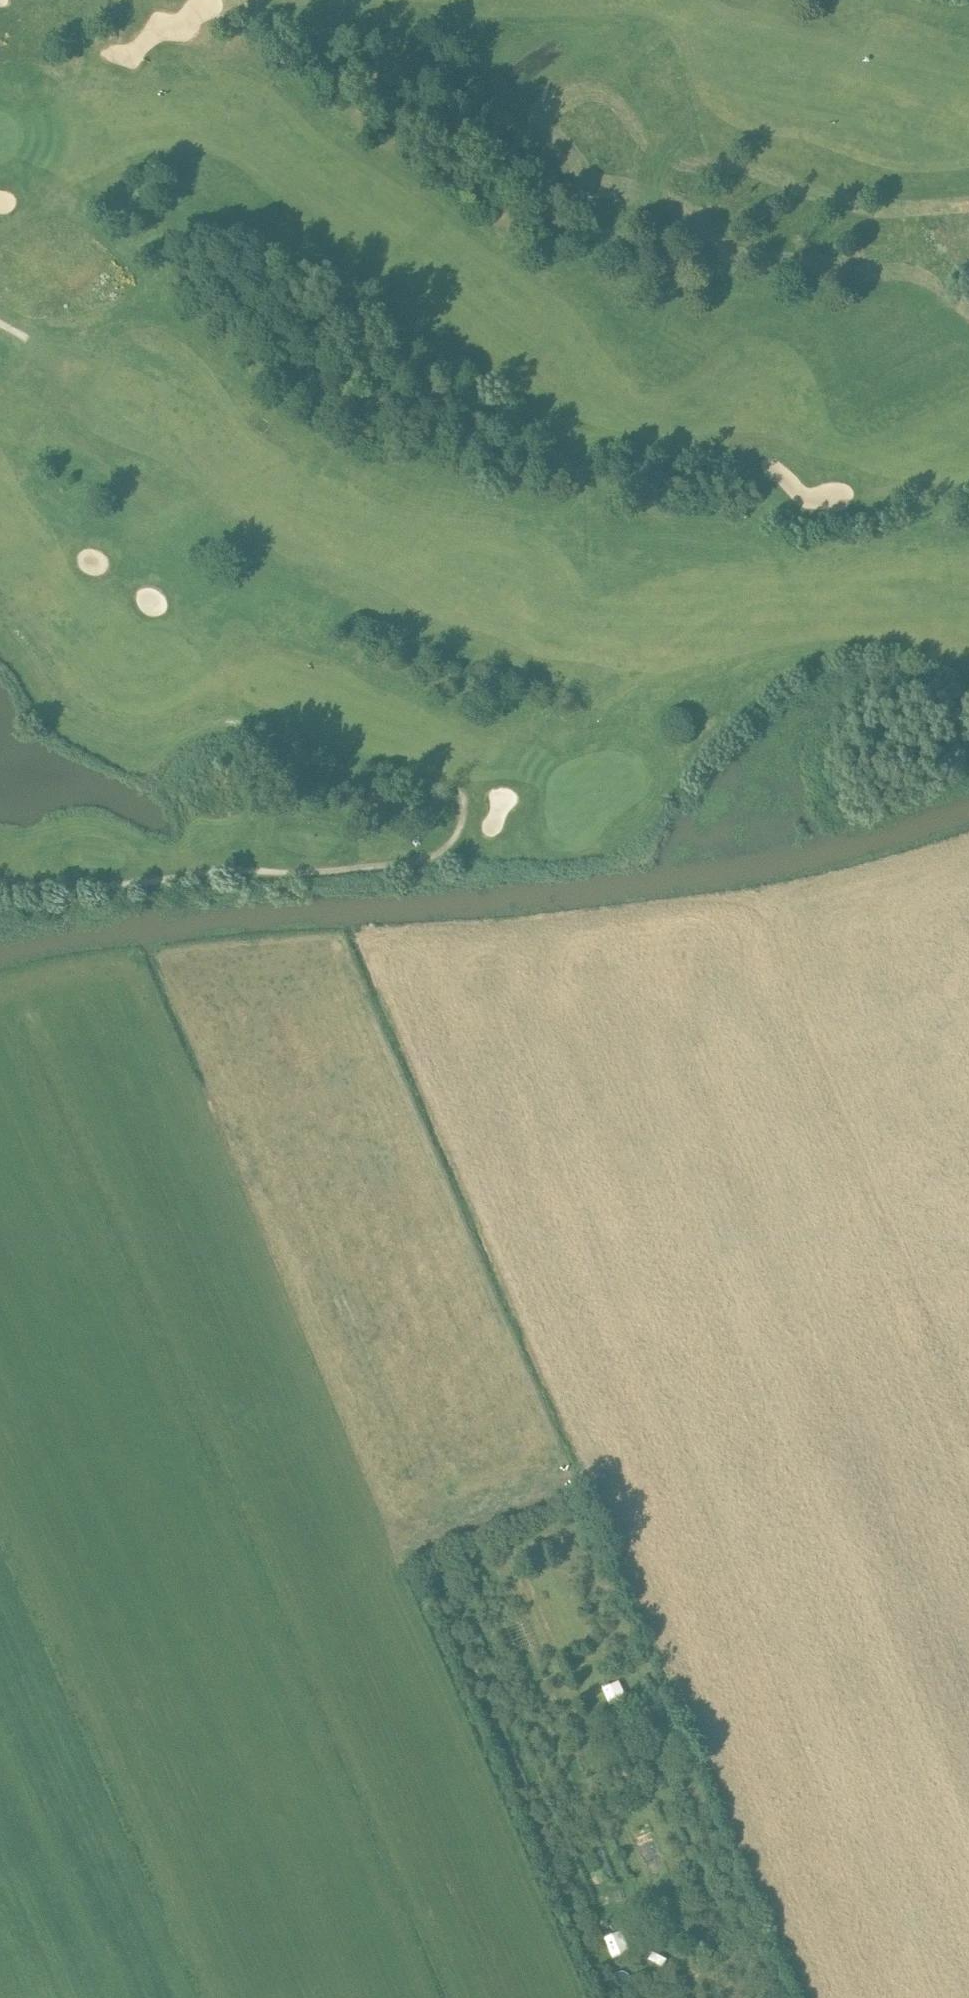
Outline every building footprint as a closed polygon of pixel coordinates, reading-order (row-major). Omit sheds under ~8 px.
[(610,1704),(627,1697),(619,1680),(602,1687),(610,1704)] [(614,1958),(632,1950),(623,1929),(605,1936),(614,1958)]
